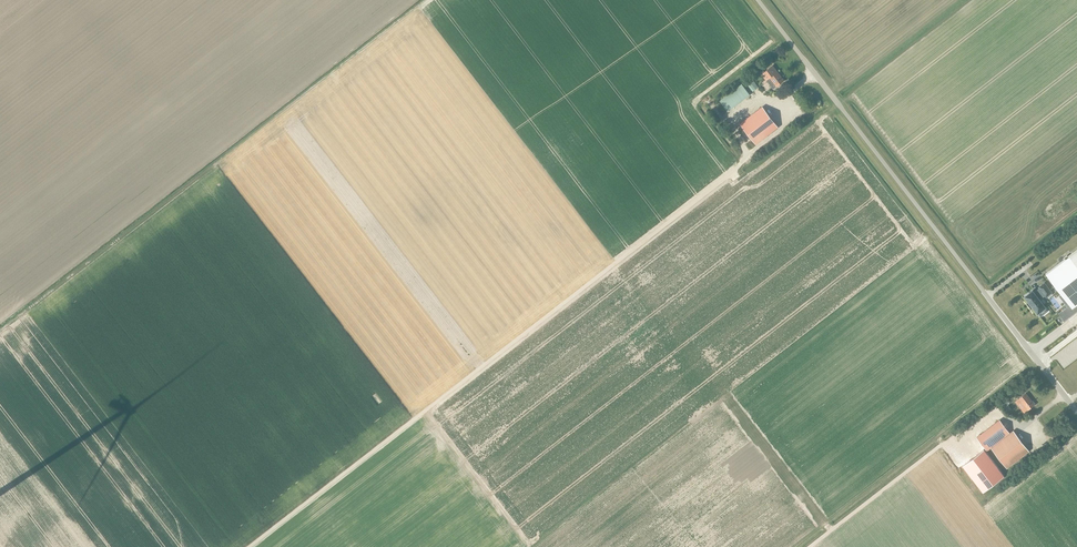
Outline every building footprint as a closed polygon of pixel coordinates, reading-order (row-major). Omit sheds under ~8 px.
[(770,78),(776,87),(784,81),(773,65),(762,74),(767,80),(770,78)] [(747,85),(751,89),(753,92),(758,87),(753,80),(747,85)] [(750,95),(742,84),(720,101),(728,111),(750,95)] [(755,144),(777,127),(762,107),(740,124),(755,144)] [(1070,263),(1071,262),(1075,266),(1076,269),(1076,250),(1066,258),(1070,263)] [(1075,266),(1071,262),(1070,263),(1066,258),(1065,259),(1046,274),(1061,295),(1059,296),(1067,307),(1069,305),(1071,305),(1075,302),(1076,304),(1076,269),(1075,266)] [(1025,297),(1029,302),(1030,301),(1035,307),(1033,308),(1037,313),(1038,313),(1044,308),(1045,308),(1045,307),(1039,300),(1045,295),(1046,296),(1046,297),(1046,296),(1051,293),(1052,293),(1051,292),(1044,284),(1045,284),(1044,283),(1044,284),(1039,287),(1039,288),(1040,288),(1033,293),(1032,292),(1032,291),(1025,297)] [(1059,313),(1063,319),(1065,318),(1066,319),(1076,310),(1076,304),(1075,302),(1071,305),(1069,305),(1067,307),(1059,313)] [(1050,330),(1062,320),(1059,317),(1047,326),(1050,330)] [(1027,411),(1035,405),(1026,393),(1018,399),(1027,411)] [(977,437),(987,451),(991,448),(1009,434),(999,420),(977,437)] [(991,448),(1007,468),(1028,451),(1013,431),(1009,434),(991,448)] [(1004,476),(983,450),(962,466),(983,492),(1004,476)]
